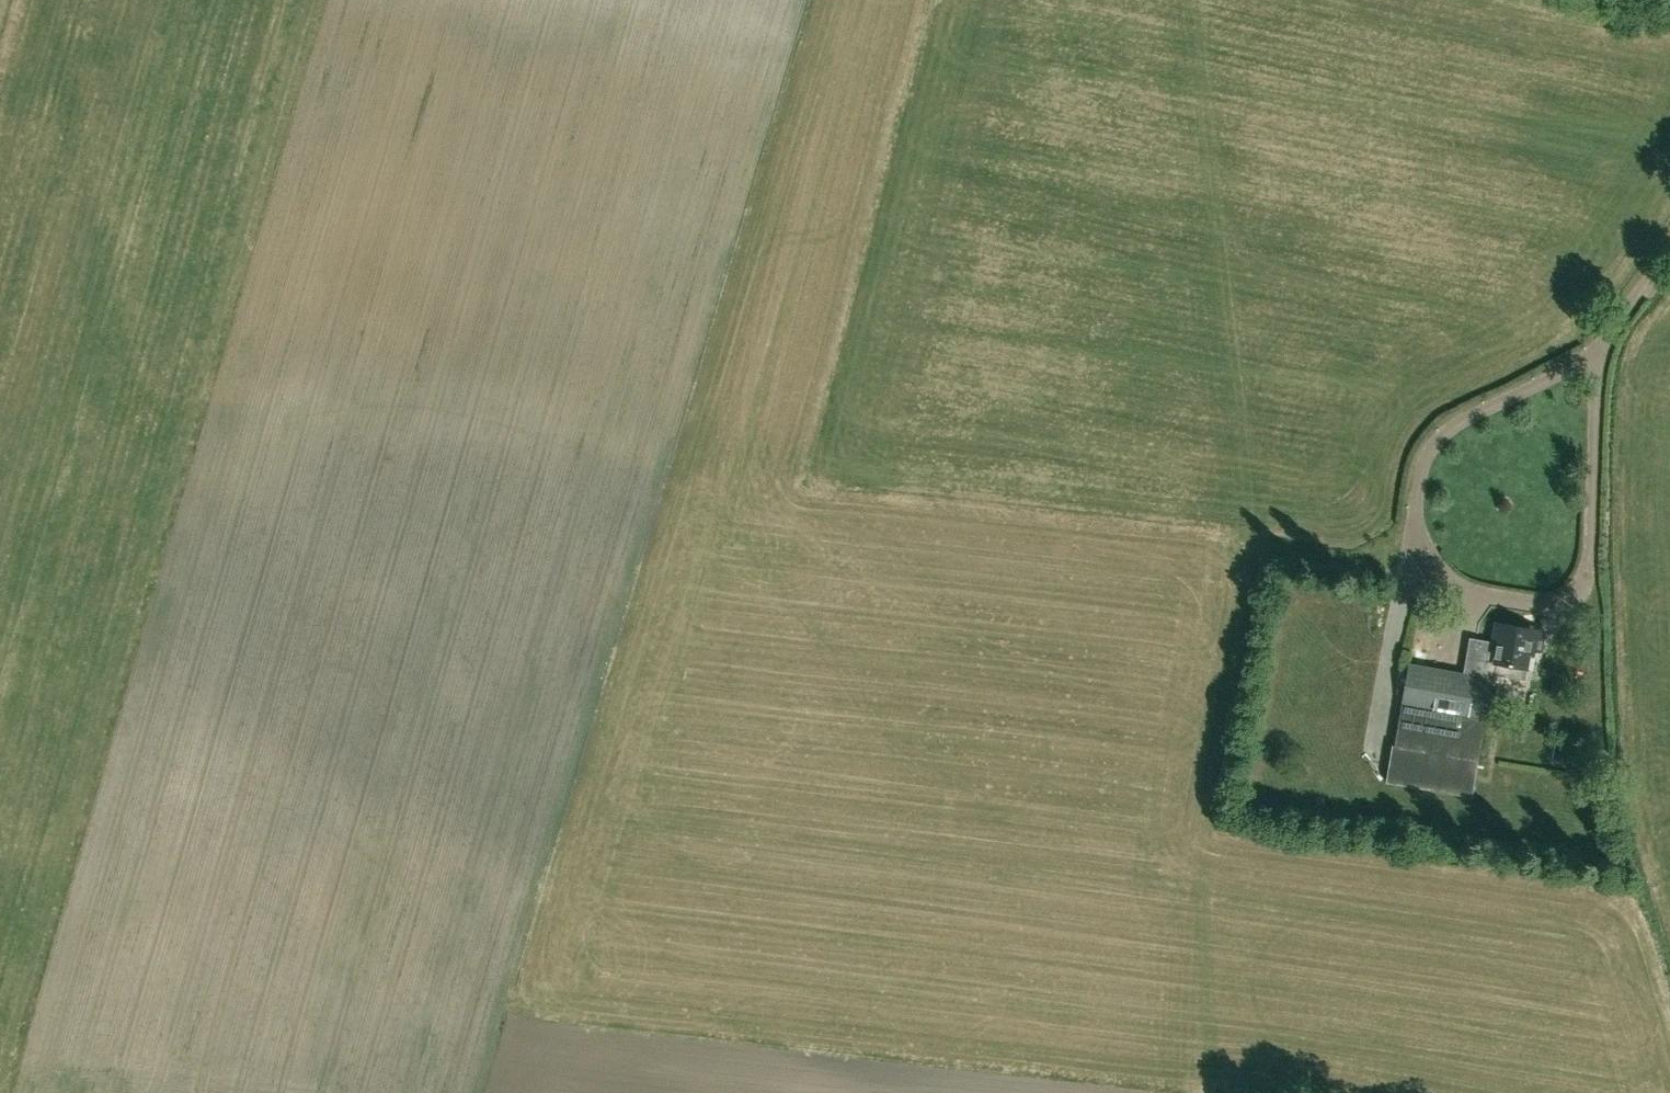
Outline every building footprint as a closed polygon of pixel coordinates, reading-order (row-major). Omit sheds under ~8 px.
[(1527,668),(1530,651),(1542,653),(1544,640),(1532,638),(1534,629),(1496,622),(1493,641),(1475,638),(1469,674),(1410,664),(1403,704),(1425,707),(1421,729),(1427,730),(1424,749),(1479,758),(1482,739),(1494,674),(1525,680),(1527,668)] [(1428,768),(1424,783),(1448,790),(1453,775),(1428,768)]
